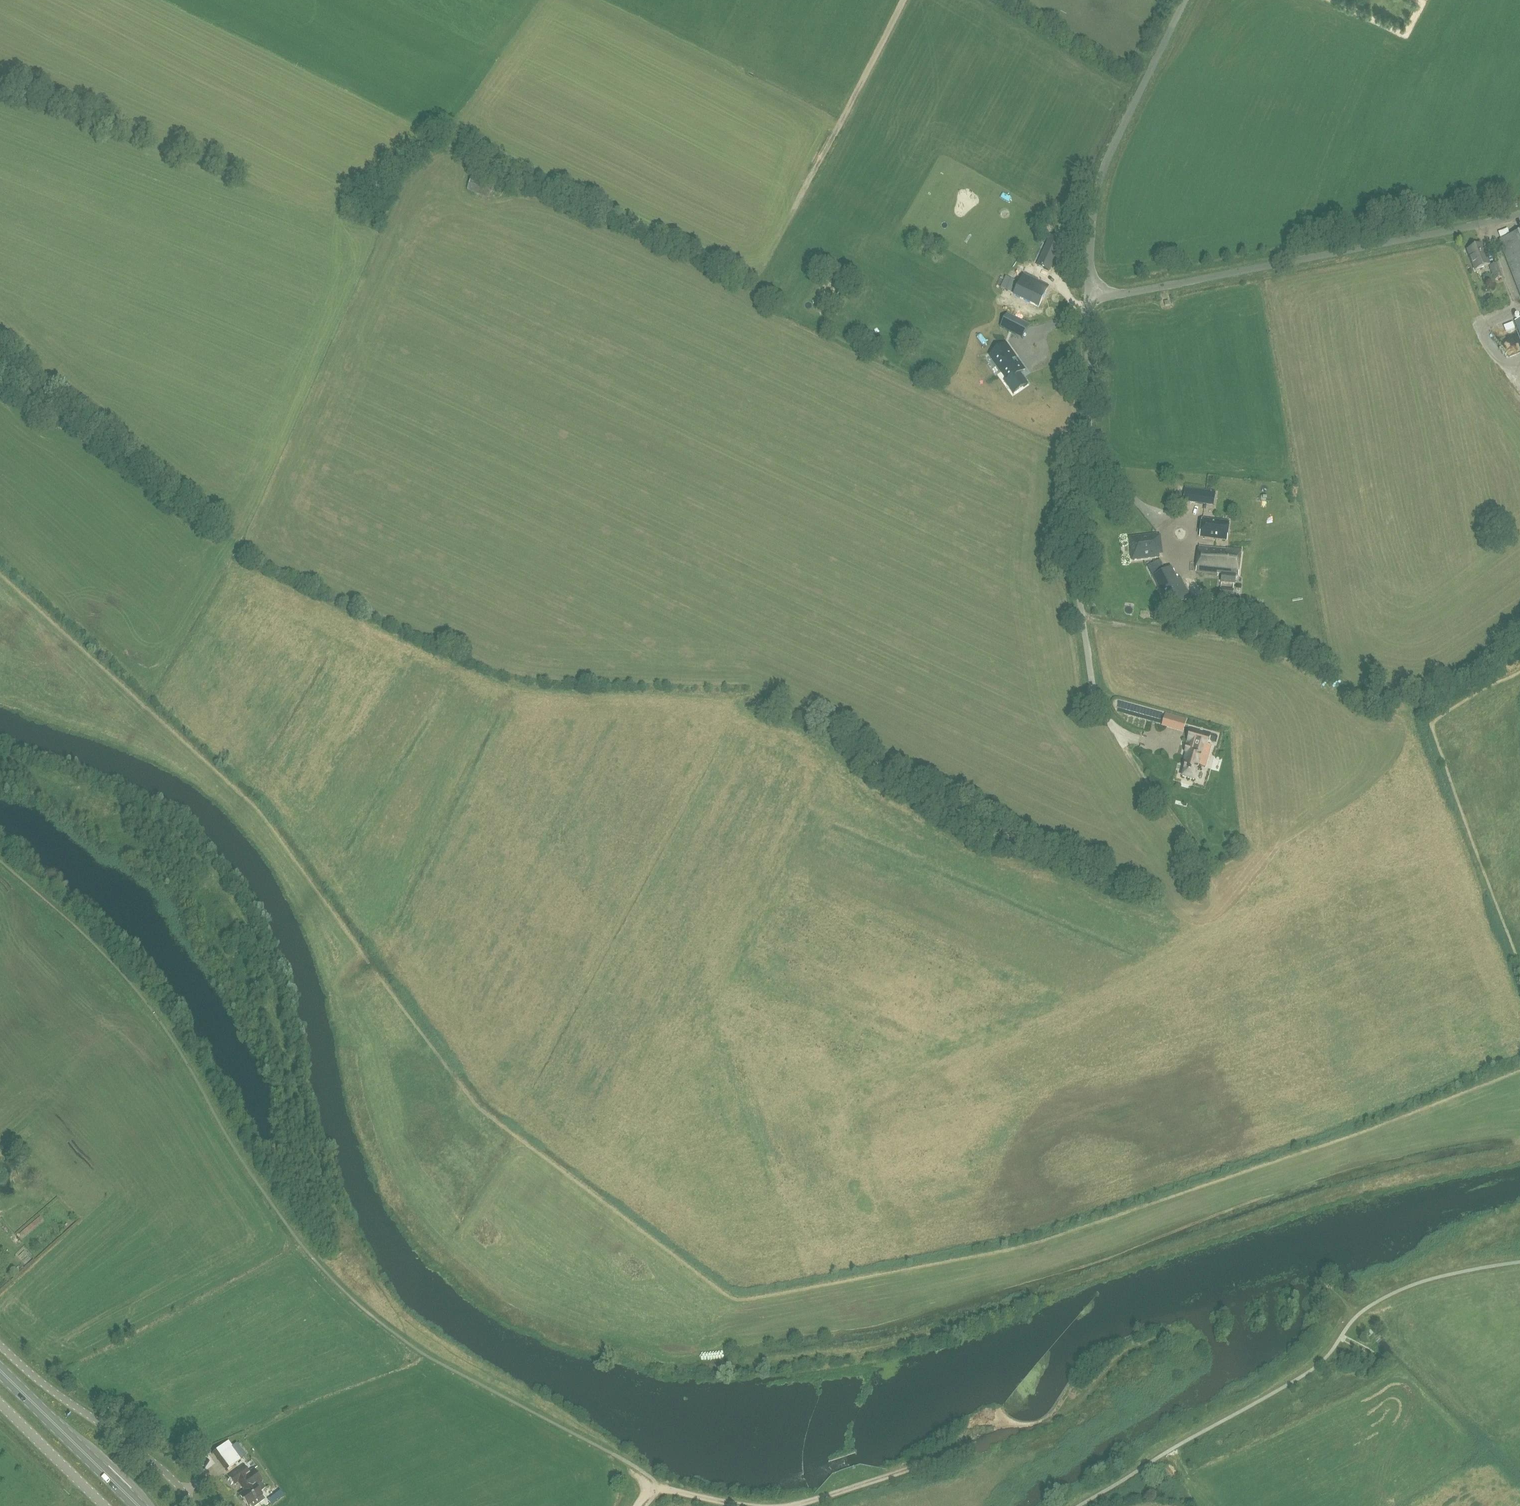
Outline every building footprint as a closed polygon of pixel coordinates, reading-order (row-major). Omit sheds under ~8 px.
[(1499,240),(1519,294),(1519,232),(1499,240)] [(1062,242),(1050,236),(1037,266),(1049,271),(1062,242)] [(1475,270),(1489,265),(1481,245),(1467,250),(1475,270)] [(1495,280),(1502,277),(1496,264),(1490,267),(1495,280)] [(1306,274),(1283,279),(1284,284),(1307,278),(1306,274)] [(1039,307),(1048,288),(1023,276),(1014,295),(1039,307)] [(900,314),(910,318),(915,308),(904,304),(900,314)] [(1029,326),(1022,322),(1007,314),(1000,327),(1015,335),(1023,339),(1029,326)] [(1029,361),(1007,346),(997,360),(1009,369),(1003,378),(1013,385),(1009,390),(1016,395),(1026,381),(1019,375),(1029,361)] [(1214,505),(1215,491),(1185,487),(1183,501),(1214,505)] [(1227,541),(1230,522),(1202,518),(1200,538),(1227,541)] [(1163,555),(1161,536),(1157,536),(1157,534),(1150,535),(1128,537),(1129,546),(1130,546),(1131,552),(1130,552),(1131,561),(1156,558),(1160,558),(1159,555),(1163,555)] [(1239,576),(1242,551),(1199,546),(1196,572),(1223,575),(1222,583),(1236,585),(1236,576),(1239,576)] [(1176,581),(1170,569),(1154,577),(1170,610),(1190,598),(1180,579),(1176,581)] [(1233,597),(1233,589),(1220,588),(1219,596),(1233,597)] [(1247,621),(1248,615),(1248,613),(1243,612),(1240,612),(1239,620),(1242,620),(1247,621)] [(1166,714),(1162,725),(1167,727),(1171,715),(1166,714)] [(1183,776),(1183,777),(1188,778),(1189,778),(1194,780),(1195,779),(1196,776),(1198,765),(1205,767),(1209,754),(1202,752),(1204,744),(1207,745),(1209,738),(1210,734),(1192,729),(1190,733),(1188,741),(1188,742),(1189,742),(1188,747),(1187,746),(1186,747),(1185,752),(1187,753),(1184,761),(1187,762),(1184,772),(1183,776)] [(17,1234),(20,1238),(42,1219),(39,1216),(17,1234)] [(240,1459),(231,1446),(228,1442),(218,1449),(221,1453),(218,1456),(227,1469),(240,1459)] [(249,1473),(243,1465),(228,1476),(234,1484),(238,1482),(241,1486),(257,1475),(253,1470),(249,1473)] [(248,1505),(262,1495),(260,1492),(265,1488),(261,1482),(261,1481),(257,1475),(241,1486),(244,1490),(239,1494),(248,1505)]
